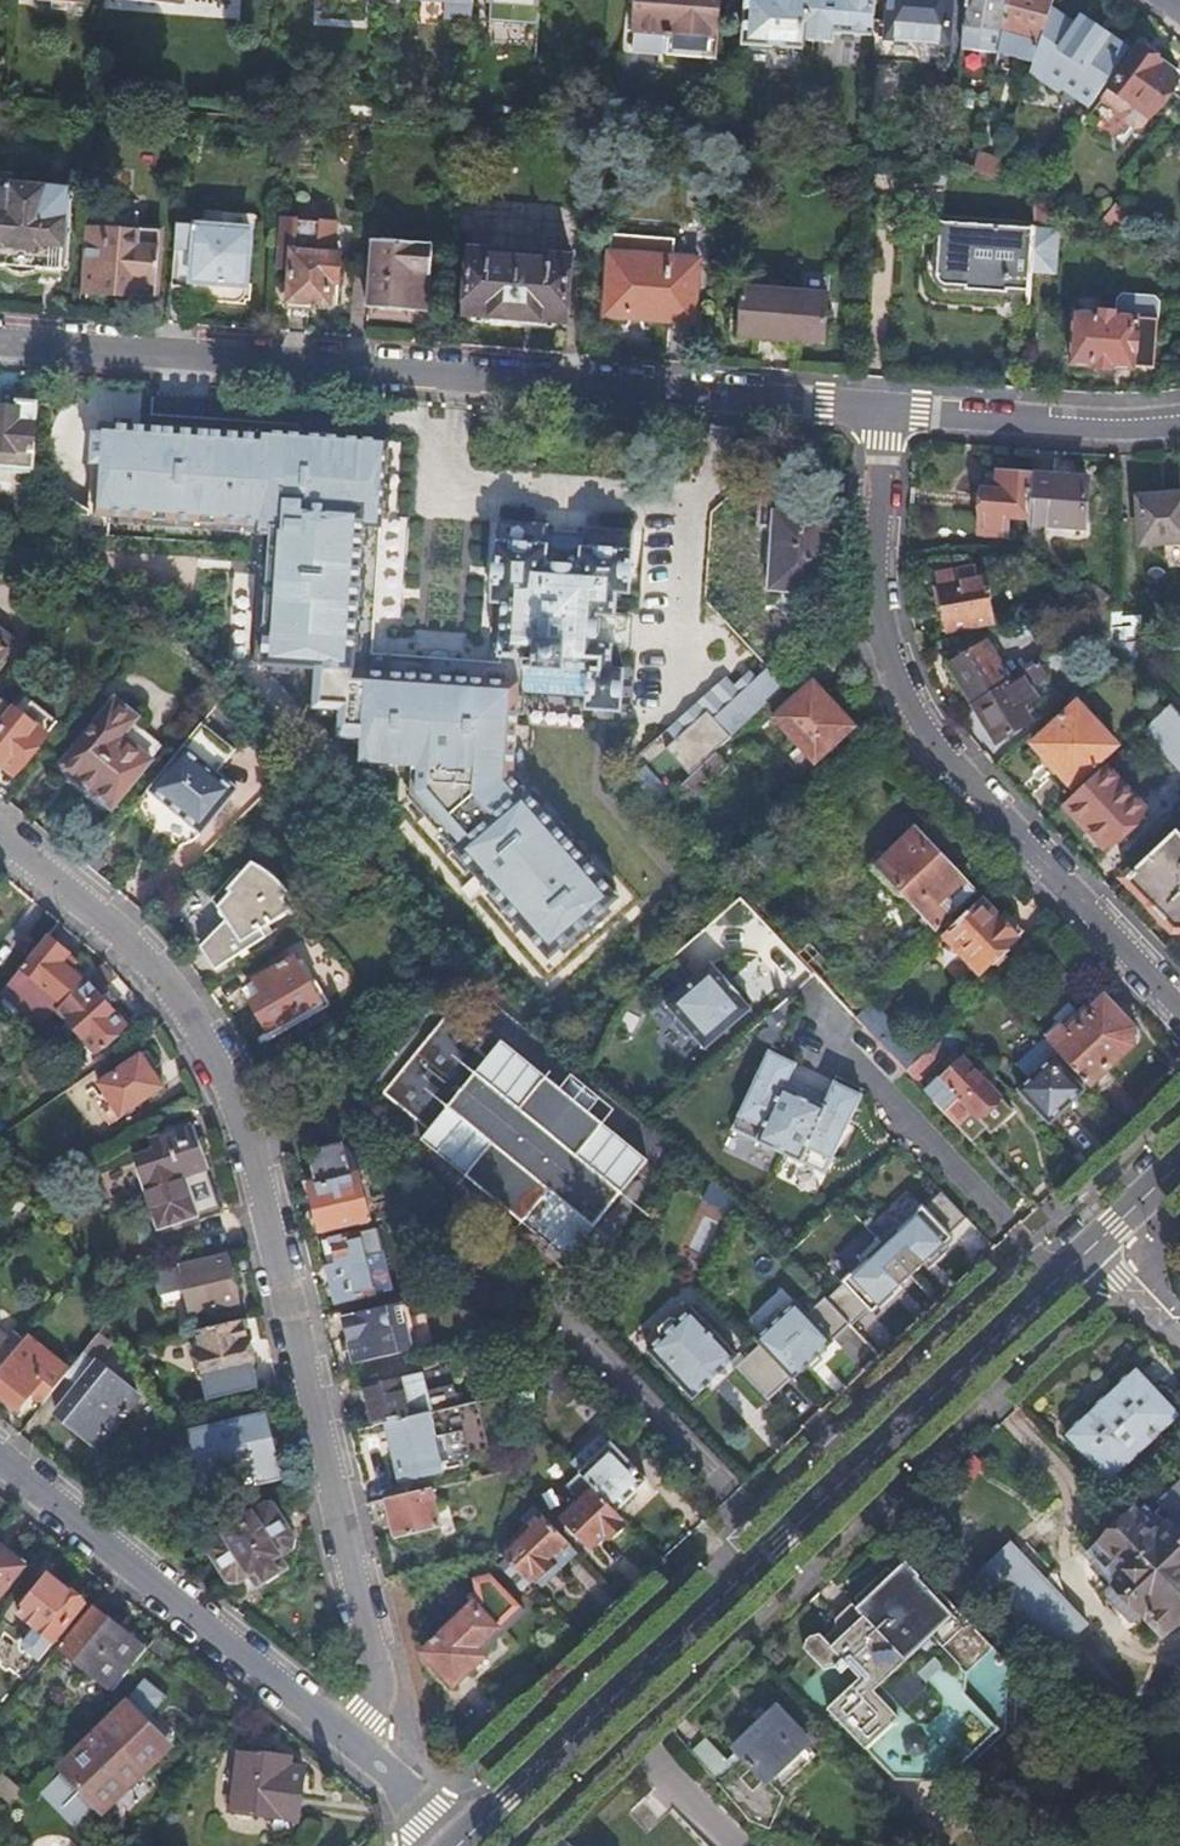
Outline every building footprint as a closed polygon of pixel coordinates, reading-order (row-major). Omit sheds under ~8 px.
[(471,18),(472,0),(428,0),(445,1),(443,16),(471,18)] [(720,0),(630,0),(627,32),(625,52),(661,56),(715,61),(720,0)] [(806,0),(748,0),(744,47),(802,52),(803,42),(806,0)] [(803,42),(826,43),(827,37),(867,39),(869,22),(870,0),(806,0),(803,42)] [(867,39),(866,56),(941,62),(946,0),(885,0),(882,22),(869,22),(867,39)] [(957,51),(994,58),(995,56),(999,35),(1006,0),(961,0),(959,28),(957,51)] [(1048,12),(1052,0),(1006,0),(999,35),(995,56),(994,58),(994,59),(1031,65),(1032,63),(1048,12)] [(1074,29),(1048,12),(1032,63),(1031,65),(1028,73),(1059,93),(1061,89),(1089,107),(1127,51),(1105,37),(1080,20),(1074,29)] [(1140,51),(1107,87),(1144,119),(1176,82),(1140,51)] [(62,273),(68,189),(0,184),(0,267),(62,273)] [(1026,269),(1029,226),(936,218),(932,272),(939,282),(959,284),(960,287),(1024,292),(1026,269)] [(333,306),(334,298),(335,284),(340,284),(343,256),(337,256),(339,223),(321,221),(320,224),(299,223),(299,220),(280,219),(276,271),(293,272),(290,303),(290,308),(313,309),(313,305),(333,306)] [(1053,227),(1029,226),(1026,269),(1051,270),(1053,227)] [(92,227),(87,292),(157,298),(162,233),(92,227)] [(605,235),(598,315),(687,323),(692,262),(667,260),(669,241),(605,235)] [(193,296),(193,301),(213,303),(213,309),(241,312),(242,304),(254,305),(259,246),(180,239),(176,294),(193,296)] [(368,309),(371,309),(409,312),(415,313),(418,276),(429,277),(431,248),(373,244),(368,309)] [(470,251),(466,317),(568,324),(572,258),(470,251)] [(426,313),(429,277),(418,276),(415,313),(426,313)] [(819,342),(823,294),(736,288),(733,335),(819,342)] [(1115,300),(1114,317),(1074,315),(1073,366),(1134,368),(1133,366),(1155,367),(1157,301),(1152,295),(1121,294),(1115,300)] [(213,303),(193,301),(193,307),(213,309),(213,303)] [(253,313),(254,305),(242,304),(241,312),(253,313)] [(409,312),(371,309),(371,317),(409,321),(409,312)] [(34,471),(34,465),(31,465),(35,405),(15,405),(15,410),(0,409),(0,468),(34,471)] [(94,504),(255,522),(255,528),(262,529),(252,658),(261,659),(321,730),(334,731),(356,757),(406,760),(403,792),(542,953),(611,892),(517,783),(510,789),(501,779),(508,773),(515,688),(583,693),(582,707),(618,710),(622,668),(609,667),(611,647),(611,641),(593,640),(595,612),(614,614),(614,608),(616,588),(628,589),(634,529),(586,525),(584,547),(550,544),(552,521),(499,517),(491,597),(506,599),(501,656),(503,656),(503,660),(369,647),(388,434),(261,423),(261,426),(102,412),(101,422),(93,421),(91,452),(99,453),(94,504)] [(1088,478),(1031,471),(1031,474),(1027,518),(1026,521),(1084,525),(1088,478)] [(1007,518),(1027,518),(1031,474),(997,472),(995,493),(982,492),(977,535),(1006,536),(1007,518)] [(778,526),(777,591),(830,592),(832,513),(796,512),(797,489),(762,489),(761,526),(778,526)] [(1132,498),(1138,547),(1179,541),(1179,492),(1132,498)] [(956,583),(950,585),(958,629),(1005,620),(998,576),(990,576),(988,565),(954,572),(956,583)] [(614,608),(614,614),(595,612),(593,640),(611,641),(611,647),(628,649),(631,609),(614,608)] [(1112,615),(1112,648),(1138,644),(1138,613),(1112,615)] [(8,649),(15,641),(0,629),(0,643),(8,649)] [(9,651),(8,649),(0,643),(0,662),(9,651)] [(952,668),(972,704),(1013,679),(987,644),(952,668)] [(1138,644),(1112,648),(1119,656),(1130,667),(1138,644)] [(1046,674),(1039,663),(1013,679),(972,704),(997,744),(1024,727),(1016,712),(1039,698),(1030,685),(1046,674)] [(727,741),(780,691),(762,672),(708,722),(727,741)] [(813,685),(776,719),(816,763),(854,727),(813,685)] [(123,736),(132,724),(137,719),(115,700),(58,767),(76,784),(79,781),(111,808),(151,760),(123,736)] [(1078,706),(1035,745),(1073,786),(1116,747),(1078,706)] [(12,773),(46,733),(16,709),(9,715),(0,707),(0,763),(12,773)] [(1169,709),(1142,734),(1179,773),(1179,721),(1169,709)] [(713,754),(727,741),(708,722),(702,715),(660,753),(685,780),(713,754)] [(162,749),(132,724),(123,736),(151,760),(162,749)] [(237,754),(204,726),(145,794),(198,839),(235,793),(217,776),(237,754)] [(685,780),(678,788),(690,801),(724,768),(713,754),(685,780)] [(1105,768),(1066,805),(1090,831),(1087,835),(1087,838),(1095,847),(1100,848),(1103,846),(1107,849),(1148,812),(1105,768)] [(932,926),(942,936),(955,923),(949,916),(973,893),(954,873),(954,864),(947,856),(940,858),(915,832),(876,866),(922,915),(915,923),(924,933),(932,926)] [(1174,834),(1125,879),(1176,933),(1179,934),(1179,839),(1174,834)] [(232,924),(200,945),(214,968),(263,936),(259,929),(290,909),(282,895),(290,890),(270,877),(258,885),(254,881),(222,900),(232,924)] [(997,917),(980,900),(955,923),(942,936),(935,943),(968,979),(1019,933),(1001,914),(997,917)] [(0,988),(0,1002),(36,1031),(57,1010),(82,985),(56,963),(64,954),(42,936),(15,970),(0,988)] [(802,947),(791,955),(803,968),(812,957),(802,947)] [(266,993),(252,1002),(268,1029),(319,1000),(292,956),(256,977),(266,993)] [(803,968),(816,982),(826,972),(812,957),(803,968)] [(682,1036),(692,1036),(702,1047),(747,1008),(707,962),(662,1002),(672,1013),(671,1024),(682,1036)] [(102,964),(82,985),(57,1010),(67,1022),(67,1023),(93,1055),(93,1056),(125,1030),(97,996),(117,981),(102,964)] [(868,1003),(851,1019),(900,1072),(918,1055),(868,1003)] [(1056,1030),(1042,1041),(1051,1051),(1096,1099),(1109,1086),(1103,1077),(1125,1055),(1127,1050),(1129,1046),(1129,1041),(1128,1035),(1126,1031),(1099,1004),(1064,1038),(1056,1030)] [(489,1037),(453,1007),(387,1083),(432,1122),(424,1131),(568,1256),(650,1158),(506,1035),(492,1052),(482,1045),(489,1037)] [(93,1055),(67,1023),(52,1035),(78,1067),(93,1055)] [(946,1030),(931,1044),(939,1052),(954,1038),(946,1030)] [(1042,1041),(1041,1041),(1001,1077),(1011,1087),(1043,1058),(1051,1051),(1042,1041)] [(918,1055),(900,1072),(911,1083),(941,1054),(939,1052),(931,1044),(918,1055)] [(137,1054),(94,1083),(115,1115),(159,1086),(137,1054)] [(1079,1096),(1043,1058),(1011,1087),(1047,1126),(1079,1096)] [(829,1102),(793,1089),(799,1073),(768,1061),(737,1143),(836,1180),(840,1169),(866,1099),(834,1087),(829,1102)] [(924,1096),(970,1145),(984,1132),(989,1137),(1011,1116),(961,1062),(924,1096)] [(153,1231),(176,1224),(167,1192),(185,1186),(183,1179),(203,1173),(189,1127),(150,1140),(154,1157),(132,1164),(153,1231)] [(305,1186),(318,1237),(369,1226),(357,1176),(349,1177),(340,1144),(305,1152),(312,1185),(305,1186)] [(167,1192),(176,1224),(193,1219),(185,1186),(167,1192)] [(895,1221),(875,1240),(910,1277),(922,1265),(919,1262),(927,1255),(929,1258),(949,1240),(946,1236),(964,1220),(939,1194),(922,1211),(921,1209),(901,1228),(895,1221)] [(378,1223),(411,1215),(400,1204),(376,1213),(378,1223)] [(324,1247),(331,1274),(337,1303),(373,1294),(367,1265),(375,1263),(369,1236),(334,1244),(324,1247)] [(843,1285),(825,1302),(848,1326),(849,1328),(867,1311),(870,1314),(891,1294),(888,1291),(895,1284),(898,1287),(910,1277),(875,1240),(855,1259),(861,1266),(842,1284),(843,1285)] [(225,1255),(180,1265),(189,1312),(236,1300),(225,1255)] [(754,1341),(758,1346),(789,1379),(791,1381),(831,1344),(830,1343),(848,1326),(825,1302),(822,1299),(805,1316),(793,1304),(780,1317),(775,1313),(763,1324),(767,1329),(754,1341)] [(353,1366),(411,1351),(400,1305),(342,1319),(340,1319),(352,1366),(353,1366)] [(689,1309),(675,1322),(667,1320),(656,1331),(658,1339),(645,1351),(691,1400),(706,1386),(711,1391),(725,1378),(720,1372),(735,1358),(689,1309)] [(241,1319),(198,1329),(204,1353),(195,1355),(204,1398),(255,1384),(241,1319)] [(121,1342),(109,1321),(65,1374),(63,1376),(75,1387),(53,1413),(95,1447),(136,1397),(95,1361),(109,1344),(115,1348),(121,1342)] [(23,1339),(11,1353),(0,1366),(0,1395),(17,1409),(31,1392),(42,1401),(63,1376),(65,1374),(23,1339)] [(758,1346),(734,1368),(766,1402),(789,1379),(758,1346)] [(1137,1369),(1067,1435),(1110,1480),(1179,1416),(1137,1369)] [(363,1388),(374,1429),(391,1425),(431,1415),(422,1376),(363,1388)] [(481,1404),(476,1405),(486,1447),(456,1454),(455,1452),(443,1455),(446,1465),(492,1454),(481,1404)] [(486,1447),(476,1405),(434,1414),(431,1415),(391,1425),(404,1481),(447,1470),(446,1465),(443,1455),(455,1452),(456,1454),(486,1447)] [(266,1465),(275,1462),(265,1415),(197,1431),(202,1455),(196,1456),(204,1490),(235,1483),(236,1489),(270,1482),(266,1465)] [(615,1448),(584,1477),(585,1478),(599,1494),(619,1516),(651,1485),(615,1448)] [(965,1482),(981,1464),(970,1453),(953,1471),(965,1482)] [(625,1526),(627,1524),(619,1516),(599,1494),(585,1478),(572,1491),(586,1506),(567,1524),(595,1554),(610,1541),(612,1543),(619,1543),(627,1536),(627,1529),(627,1528),(625,1526)] [(1151,1512),(1146,1507),(1145,1509),(1137,1516),(1135,1515),(1101,1547),(1124,1572),(1113,1582),(1114,1584),(1104,1593),(1104,1599),(1129,1625),(1136,1625),(1145,1616),(1162,1634),(1179,1617),(1179,1485),(1151,1512)] [(441,1530),(431,1491),(386,1501),(394,1541),(441,1530)] [(247,1524),(206,1548),(225,1581),(232,1584),(246,1576),(253,1587),(283,1569),(278,1558),(291,1550),(292,1541),(270,1504),(244,1519),(247,1524)] [(543,1515),(500,1555),(529,1587),(535,1581),(537,1584),(549,1596),(586,1562),(543,1515)] [(1085,1621),(1007,1539),(972,1573),(1049,1654),(1085,1621)] [(0,1548),(0,1591),(5,1585),(8,1586),(9,1584),(8,1583),(17,1572),(6,1563),(10,1557),(0,1548)] [(21,1567),(10,1557),(6,1563),(17,1572),(21,1567)] [(893,1778),(945,1781),(947,1790),(1007,1733),(1008,1665),(991,1647),(907,1561),(892,1574),(854,1609),(860,1617),(845,1631),(834,1629),(822,1641),(817,1638),(809,1638),(805,1643),(804,1651),(824,1672),(835,1669),(841,1675),(850,1668),(860,1680),(830,1712),(893,1778)] [(520,1615),(526,1610),(491,1574),(475,1578),(480,1601),(477,1604),(475,1603),(423,1652),(454,1686),(486,1656),(483,1654),(495,1642),(493,1639),(519,1614),(520,1615)] [(19,1651),(33,1663),(80,1605),(46,1576),(16,1613),(33,1628),(21,1642),(19,1651)] [(89,1606),(55,1647),(110,1691),(144,1650),(89,1606)] [(527,1612),(526,1610),(520,1615),(519,1614),(493,1639),(495,1642),(527,1612)] [(41,1791),(76,1828),(100,1806),(139,1768),(161,1747),(144,1718),(151,1709),(154,1705),(155,1704),(156,1702),(156,1700),(156,1698),(156,1696),(155,1694),(154,1693),(153,1691),(152,1689),(150,1689),(149,1688),(147,1687),(145,1687),(143,1687),(141,1688),(139,1689),(138,1689),(136,1691),(116,1717),(117,1717),(64,1768),(64,1769),(41,1791)] [(144,1718),(161,1747),(169,1739),(151,1709),(144,1718)] [(778,1710),(734,1752),(744,1763),(733,1774),(709,1745),(693,1758),(748,1824),(770,1834),(785,1802),(767,1784),(811,1744),(778,1710)] [(232,1756),(231,1818),(297,1820),(300,1769),(285,1768),(285,1757),(232,1756)]
